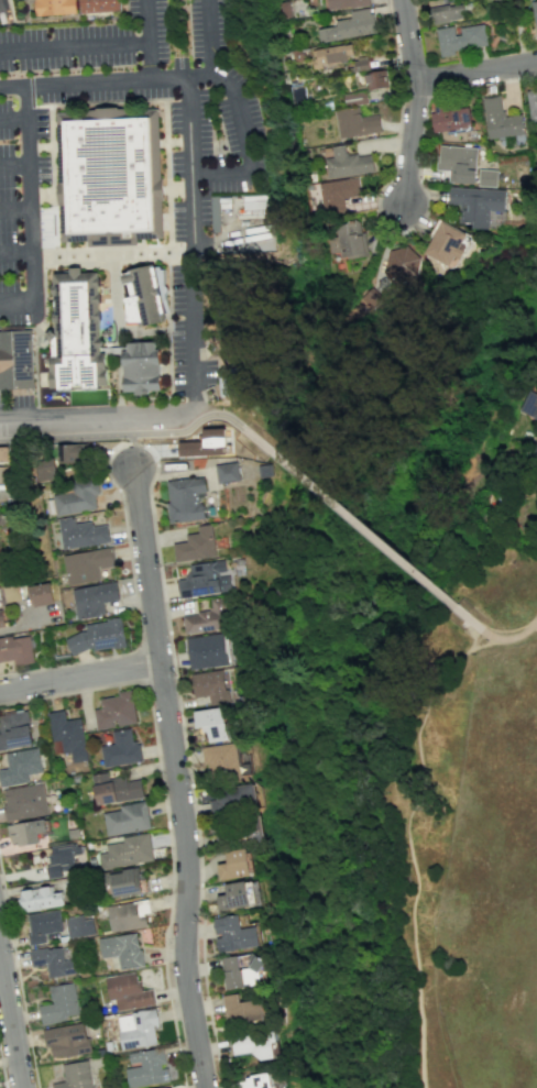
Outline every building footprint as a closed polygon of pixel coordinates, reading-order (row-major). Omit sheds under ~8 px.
[(33,15),(75,13),(75,0),(33,0),(33,15)] [(118,11),(118,0),(79,0),(79,12),(118,11)] [(327,9),(368,5),(368,0),(326,0),(327,9)] [(432,24),(465,18),(462,2),(429,8),(432,24)] [(350,17),(334,20),(336,26),(317,29),(319,42),(376,32),(371,7),(349,11),(350,17)] [(436,28),(439,57),(454,55),(453,49),(486,46),(484,24),(456,27),(456,26),(436,28)] [(353,61),(352,45),(311,47),(312,63),(353,61)] [(368,69),(368,59),(354,60),(354,70),(368,69)] [(365,72),(365,88),(387,87),(386,71),(365,72)] [(289,83),(293,106),(307,104),(303,81),(289,83)] [(367,101),(365,89),(343,94),(345,106),(367,101)] [(529,121),(536,120),(536,91),(525,93),(529,121)] [(502,116),(500,95),(482,97),(486,139),(522,134),(520,114),(502,116)] [(433,131),(471,127),(468,102),(430,105),(433,131)] [(380,131),(378,114),(360,117),(358,106),(334,110),(339,138),(380,131)] [(55,113),(57,182),(56,182),(57,205),(58,205),(61,241),(87,240),(87,246),(136,244),(135,239),(162,238),(161,200),(163,200),(162,178),(160,178),(157,108),(127,109),(127,108),(117,108),(117,107),(95,107),(95,109),(88,109),(88,111),(55,113)] [(324,158),(327,178),(373,171),(371,153),(346,156),(344,144),(330,146),(332,157),(324,158)] [(475,183),(476,147),(438,145),(437,169),(448,170),(448,182),(475,183)] [(496,170),(477,169),(477,186),(495,187),(496,170)] [(360,195),(357,177),(318,183),(323,213),(344,210),(342,198),(360,195)] [(488,227),(488,211),(504,212),(504,189),(448,187),(447,204),(459,204),(459,226),(488,227)] [(243,196),(244,217),(269,216),(268,195),(243,196)] [(210,196),(211,231),(221,231),(221,223),(219,224),(218,196),(210,196)] [(470,236),(439,221),(423,254),(454,268),(470,236)] [(417,283),(420,251),(387,248),(384,279),(417,283)] [(120,273),(128,272),(127,270),(153,263),(154,266),(158,265),(158,268),(163,268),(163,284),(165,285),(166,286),(167,287),(167,290),(166,292),(165,294),(167,311),(163,312),(165,321),(139,326),(138,325),(124,323),(123,308),(125,308),(125,303),(124,303),(123,297),(124,297),(121,286),(123,286),(120,273)] [(52,273),(69,273),(68,267),(80,266),(80,273),(97,272),(97,276),(98,276),(98,285),(98,293),(99,293),(99,303),(98,303),(99,309),(100,309),(100,320),(99,320),(100,337),(105,342),(100,347),(100,352),(106,352),(106,367),(107,367),(108,384),(98,385),(99,387),(85,388),(84,384),(73,384),(73,388),(58,389),(58,387),(50,387),(48,370),(50,370),(50,354),(52,354),(52,349),(51,341),(45,336),(51,329),(55,332),(54,321),(52,321),(52,312),(54,312),(53,293),(52,294),(51,285),(53,285),(52,273)] [(382,297),(371,287),(354,304),(366,314),(382,297)] [(0,330),(0,386),(2,386),(2,388),(33,387),(31,329),(0,330)] [(161,389),(161,374),(158,374),(158,364),(160,364),(158,350),(154,350),(154,341),(127,342),(127,350),(121,350),(122,366),(123,366),(123,375),(122,375),(123,392),(134,391),(134,395),(147,394),(147,389),(161,389)] [(519,411),(536,418),(536,393),(527,389),(519,411)] [(225,428),(202,429),(203,441),(178,442),(179,456),(226,454),(225,428)] [(58,463),(82,462),(82,443),(57,444),(58,463)] [(9,447),(0,447),(0,463),(10,462),(9,447)] [(36,460),(37,481),(55,480),(54,459),(36,460)] [(214,464),(216,483),(239,481),(237,462),(214,464)] [(169,523),(203,519),(201,495),(206,495),(204,476),(165,480),(169,523)] [(96,510),(94,495),(99,495),(97,478),(72,481),(73,491),(52,494),(55,515),(96,510)] [(61,548),(109,543),(107,524),(92,526),(91,521),(74,523),(73,516),(58,518),(61,548)] [(215,556),(210,524),(196,526),(197,532),(185,534),(186,541),(172,543),(175,562),(215,556)] [(100,579),(98,568),(114,565),(110,546),(62,555),(68,585),(100,579)] [(179,598),(232,590),(229,573),(227,574),(225,559),(186,565),(188,578),(176,579),(179,598)] [(75,619),(105,615),(103,602),(119,600),(117,582),(72,588),(75,619)] [(28,586),(30,605),(53,602),(51,583),(28,586)] [(20,599),(17,584),(2,587),(5,602),(20,599)] [(185,634),(229,627),(225,597),(210,599),(212,610),(182,615),(185,634)] [(84,623),(86,633),(66,635),(69,654),(125,645),(121,618),(84,623)] [(13,660),(14,666),(34,662),(28,633),(0,638),(0,662),(13,660)] [(186,637),(189,669),(228,665),(225,634),(186,637)] [(210,705),(229,701),(224,669),(190,674),(194,698),(209,695),(210,705)] [(99,697),(100,708),(92,709),(96,729),(137,722),(132,691),(99,697)] [(195,709),(196,728),(206,727),(206,741),(227,740),(225,708),(195,709)] [(48,712),(52,741),(61,740),(62,753),(70,752),(71,762),(87,760),(81,718),(65,720),(64,709),(48,712)] [(28,710),(0,713),(0,749),(32,745),(28,710)] [(103,767),(142,761),(139,741),(132,742),(130,728),(111,731),(113,743),(100,746),(103,767)] [(239,773),(236,743),(201,746),(204,776),(239,773)] [(7,768),(0,769),(0,787),(28,781),(27,775),(42,772),(38,747),(5,753),(7,768)] [(143,797),(140,779),(125,781),(125,777),(107,779),(106,772),(91,775),(96,805),(143,797)] [(208,801),(210,813),(255,806),(251,783),(212,790),(213,800),(208,801)] [(5,820),(46,815),(43,784),(2,788),(5,820)] [(119,810),(103,812),(105,835),(149,830),(146,801),(119,804),(119,810)] [(6,825),(10,847),(38,842),(37,834),(47,832),(44,818),(6,825)] [(106,852),(98,853),(99,868),(153,862),(149,833),(121,836),(122,842),(105,844),(106,852)] [(49,878),(62,876),(61,871),(75,869),(73,855),(81,853),(79,842),(51,847),(52,854),(45,855),(49,878)] [(219,880),(253,874),(248,848),(224,852),(226,862),(216,864),(219,880)] [(109,873),(113,897),(142,892),(138,868),(109,873)] [(254,879),(224,885),(225,894),(216,896),(218,910),(259,902),(254,879)] [(21,910),(63,907),(62,892),(53,892),(53,887),(19,889),(21,910)] [(147,926),(145,912),(149,912),(148,900),(107,905),(110,931),(147,926)] [(61,931),(59,910),(26,913),(29,944),(45,943),(45,933),(61,931)] [(92,915),(65,919),(68,938),(95,934),(92,915)] [(258,947),(256,926),(238,928),(237,915),(212,917),(214,936),(215,936),(216,951),(258,947)] [(98,938),(101,958),(117,956),(119,969),(143,966),(137,932),(98,938)] [(48,978),(76,973),(73,958),(63,960),(61,945),(28,951),(31,968),(46,965),(48,978)] [(224,989),(261,985),(259,958),(250,959),(251,967),(238,969),(236,956),(220,957),(224,989)] [(105,976),(108,1001),(115,1000),(116,1009),(154,1005),(152,989),(139,990),(137,972),(105,976)] [(48,987),(52,1003),(37,1006),(41,1024),(80,1016),(73,982),(48,987)] [(239,1002),(238,993),(222,995),(226,1023),(264,1019),(261,999),(239,1002)] [(115,1016),(122,1050),(156,1043),(153,1026),(158,1025),(155,1008),(115,1016)] [(89,1052),(84,1022),(42,1029),(44,1046),(49,1046),(51,1058),(89,1052)] [(256,1061),(275,1058),(272,1032),(231,1038),(233,1054),(254,1052),(256,1061)] [(126,1053),(128,1066),(124,1066),(127,1087),(168,1081),(166,1065),(165,1066),(162,1047),(126,1053)] [(87,1060),(61,1064),(63,1082),(51,1083),(52,1087),(91,1087),(87,1060)] [(269,1075),(239,1077),(240,1087),(270,1087),(269,1075)]
